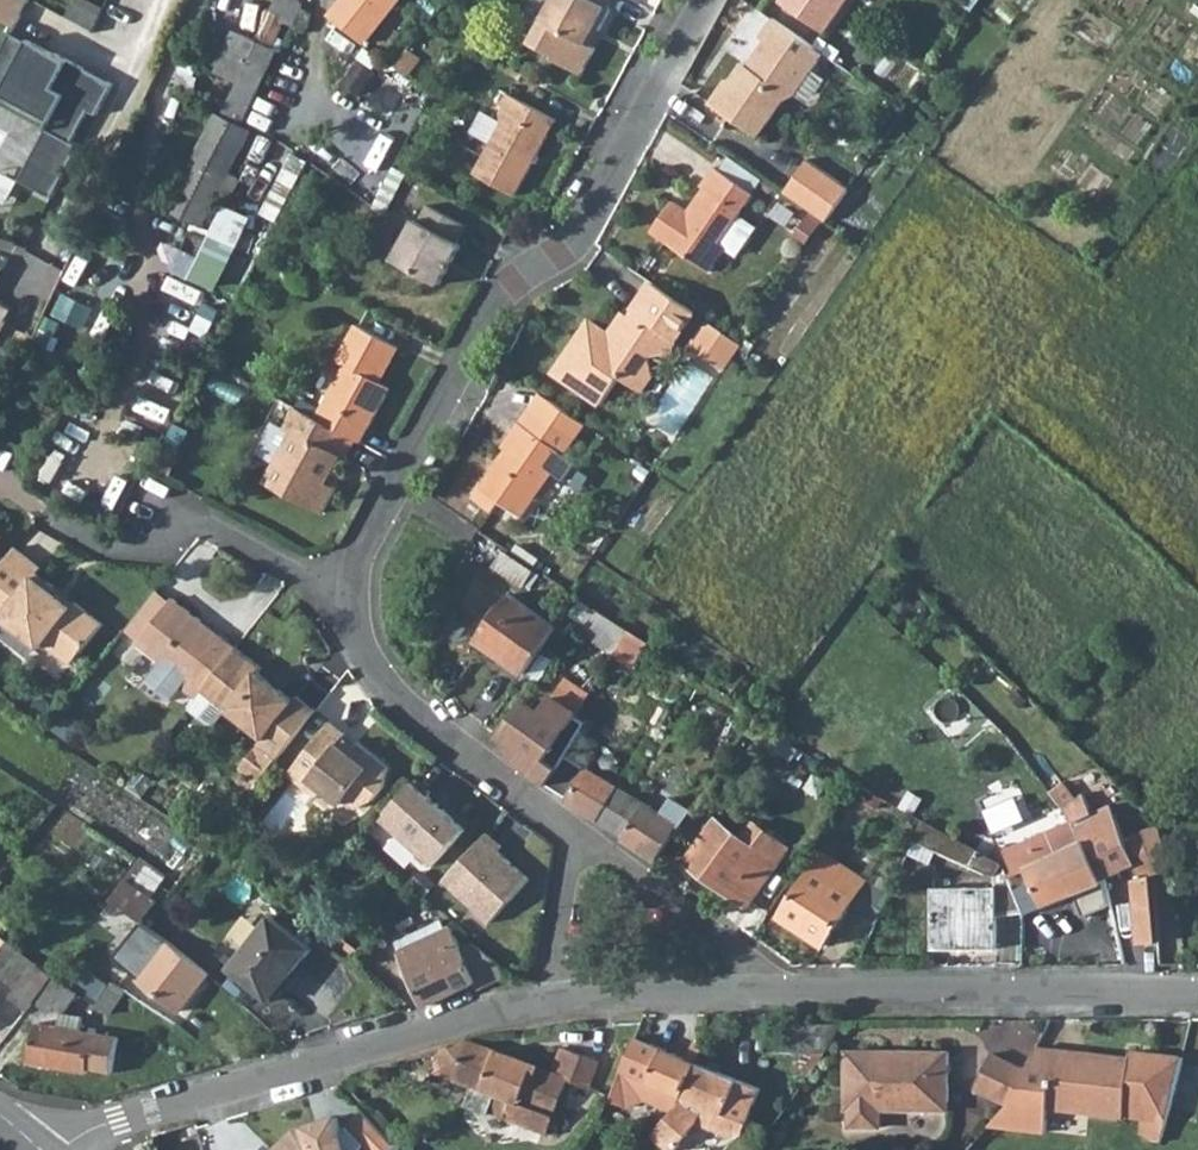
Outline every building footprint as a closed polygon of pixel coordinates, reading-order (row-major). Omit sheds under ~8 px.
[(34,1),(33,0),(7,0),(3,8),(0,15),(0,22),(18,31),(34,1)] [(91,0),(79,0),(70,19),(96,33),(106,12),(107,8),(91,0)] [(400,0),(345,0),(331,16),(363,45),(401,1),(400,0)] [(530,49),(553,59),(552,62),(581,77),(595,53),(589,50),(584,47),(592,31),(598,34),(612,10),(608,7),(613,0),(555,0),(530,49)] [(780,8),(827,37),(852,0),(785,0),(780,8)] [(260,39),(240,28),(219,71),(242,82),(228,113),(247,123),(259,97),(262,92),(260,90),(270,69),(265,66),(289,16),(275,8),(260,39)] [(827,59),(775,23),(773,22),(758,43),(765,47),(747,72),(744,69),(730,88),(726,85),(710,109),(766,147),(792,109),(798,99),(827,59)] [(56,120),(24,182),(56,199),(82,149),(75,146),(94,111),(103,116),(120,84),(16,31),(6,49),(0,46),(0,91),(56,120)] [(592,31),(584,47),(589,50),(598,34),(592,31)] [(556,124),(511,98),(500,117),(504,128),(477,175),(515,198),(556,124)] [(192,162),(191,164),(172,205),(213,228),(238,178),(239,178),(231,172),(233,163),(250,130),(218,114),(207,136),(192,162)] [(724,167),(758,188),(766,176),(732,154),(724,167)] [(787,196),(829,225),(853,191),(811,162),(787,196)] [(402,171),(391,165),(371,203),(382,209),(402,171)] [(757,205),(719,178),(706,196),(710,199),(689,226),(677,216),(658,242),(715,283),(731,261),(743,270),(764,244),(741,227),(757,205)] [(470,228),(433,208),(425,224),(420,222),(399,263),(441,287),(464,246),(460,244),(470,228)] [(695,312),(654,283),(630,320),(622,334),(608,338),(583,323),(549,372),(599,405),(617,376),(641,393),(654,374),(651,357),(670,353),(695,312)] [(89,289),(74,316),(99,329),(113,303),(89,289)] [(15,312),(0,303),(0,337),(15,312)] [(622,314),(622,334),(630,320),(622,314)] [(703,322),(686,349),(725,373),(742,347),(703,322)] [(356,438),(359,440),(391,387),(380,381),(400,348),(362,326),(341,360),(348,364),(316,416),(356,438)] [(24,329),(6,362),(24,372),(38,345),(41,338),(24,329)] [(547,398),(538,410),(583,441),(592,428),(548,398),(547,398)] [(316,416),(296,405),(282,430),(292,435),(266,483),(319,512),(334,486),(324,480),(338,454),(346,459),(356,438),(316,416)] [(538,410),(527,428),(571,458),(583,441),(538,410)] [(571,458),(527,428),(515,445),(518,446),(488,489),(530,518),(557,479),(568,487),(580,470),(569,462),(571,458)] [(497,563),(527,584),(538,569),(507,548),(497,563)] [(0,573),(0,617),(6,621),(10,615),(48,645),(51,641),(78,661),(108,623),(78,600),(74,606),(56,592),(61,586),(42,572),(44,569),(18,549),(0,573)] [(208,691),(243,645),(225,631),(221,637),(203,623),(207,617),(180,596),(177,600),(162,588),(131,628),(147,641),(145,643),(190,679),(185,686),(202,699),(208,691)] [(558,628),(514,594),(481,640),(525,673),(558,628)] [(633,635),(596,609),(581,629),(579,631),(617,657),(619,654),(633,635)] [(207,617),(203,623),(221,637),(225,631),(207,617)] [(648,645),(633,635),(619,654),(634,665),(648,645)] [(269,666),(243,645),(208,691),(231,709),(266,737),(260,745),(263,747),(281,761),(321,710),(302,694),(299,698),(265,672),(269,666)] [(528,703),(504,738),(529,754),(529,757),(522,765),(539,776),(549,783),(550,783),(558,771),(544,762),(553,749),(553,748),(584,705),(563,690),(545,714),(528,703)] [(195,708),(218,726),(231,709),(208,691),(202,699),(195,708)] [(353,733),(338,721),(296,776),(324,799),(330,792),(345,804),(350,798),(364,808),(380,801),(391,787),(396,767),(365,743),(362,746),(355,755),(344,745),(350,737),(353,733)] [(350,737),(344,745),(355,755),(362,746),(350,737)] [(281,761),(263,747),(245,771),(249,774),(247,777),(255,783),(257,781),(263,785),(281,761)] [(562,802),(651,854),(659,859),(680,828),(682,828),(691,815),(692,813),(676,803),(665,818),(567,758),(553,749),(544,762),(558,771),(550,783),(555,787),(557,788),(567,795),(564,798),(562,802)] [(420,779),(384,819),(436,865),(468,829),(430,795),(433,791),(420,779)] [(1064,809),(1076,798),(1065,783),(1051,793),(1064,809)] [(1104,878),(1134,865),(1137,877),(1134,884),(1141,942),(1158,940),(1151,874),(1146,831),(1127,835),(1107,804),(1091,813),(1086,806),(1068,814),(1074,823),(1078,829),(1083,838),(1104,878)] [(746,836),(717,815),(713,819),(697,807),(692,813),(691,815),(682,828),(681,830),(698,843),(687,859),(750,903),(779,860),(775,857),(785,842),(758,821),(746,836)] [(994,877),(1004,866),(922,819),(913,839),(981,878),(994,877)] [(1110,907),(1104,878),(1083,838),(1078,829),(1074,823),(1006,850),(1014,871),(1027,867),(1045,907),(1072,895),(1082,918),(1110,907)] [(1151,874),(1174,870),(1169,826),(1146,831),(1151,874)] [(487,833),(443,881),(492,925),(531,881),(498,851),(502,847),(487,833)] [(826,849),(780,916),(823,945),(851,904),(863,912),(862,914),(877,923),(890,893),(826,849)] [(150,898),(162,881),(140,866),(129,882),(150,898)] [(155,902),(150,898),(129,882),(124,878),(120,884),(108,901),(140,924),(155,902)] [(178,1013),(209,977),(140,924),(108,901),(81,880),(72,891),(157,955),(139,979),(178,1013)] [(996,889),(932,889),(932,947),(995,947),(996,915),(1023,914),(1012,884),(996,884),(996,889)] [(395,945),(426,1007),(475,984),(479,993),(506,977),(501,963),(475,943),(461,950),(457,940),(446,918),(395,945)] [(312,950),(274,919),(233,970),(271,1000),(312,950)] [(13,985),(36,1003),(37,1001),(56,975),(9,941),(0,953),(0,971),(4,976),(13,985)] [(118,986),(129,972),(104,952),(93,968),(114,983),(118,986)] [(64,1014),(81,993),(66,982),(56,975),(37,1001),(49,1011),(53,1006),(64,1014)] [(109,1014),(126,991),(119,987),(118,986),(114,983),(97,1005),(109,1014)] [(842,1023),(782,1025),(774,1050),(800,1050),(789,1066),(819,1066),(824,1059),(831,1049),(835,1039),(838,1032),(842,1023)] [(36,1024),(29,1064),(89,1073),(91,1070),(114,1073),(120,1038),(36,1024)] [(700,1064),(636,1037),(624,1072),(687,1097),(700,1064)] [(553,1070),(538,1065),(469,1042),(450,1047),(442,1049),(434,1073),(474,1086),(468,1105),(487,1112),(490,1110),(562,1133),(564,1128),(562,1127),(577,1083),(589,1086),(598,1061),(561,1050),(553,1070)] [(1127,1058),(1071,1053),(1071,1047),(1033,1044),(1024,1065),(1012,1095),(1009,1098),(989,1122),(1042,1128),(1046,1104),(1104,1111),(1160,1119),(1176,1075),(1182,1055),(1164,1053),(1128,1049),(1127,1058)] [(989,1051),(976,1085),(1009,1098),(1012,1095),(1024,1065),(989,1051)] [(850,1108),(850,1126),(880,1126),(880,1109),(946,1109),(946,1053),(848,1052),(848,1108),(850,1108)] [(687,1097),(681,1117),(656,1141),(674,1148),(699,1123),(736,1137),(743,1133),(760,1088),(700,1064),(687,1097)] [(687,1097),(624,1072),(614,1099),(614,1100),(612,1103),(635,1112),(654,1105),(681,1117),(687,1097)] [(397,1145),(364,1111),(349,1125),(373,1149),(391,1149),(397,1145)] [(275,1148),(277,1149),(352,1149),(342,1113),(297,1125),(275,1148)]
